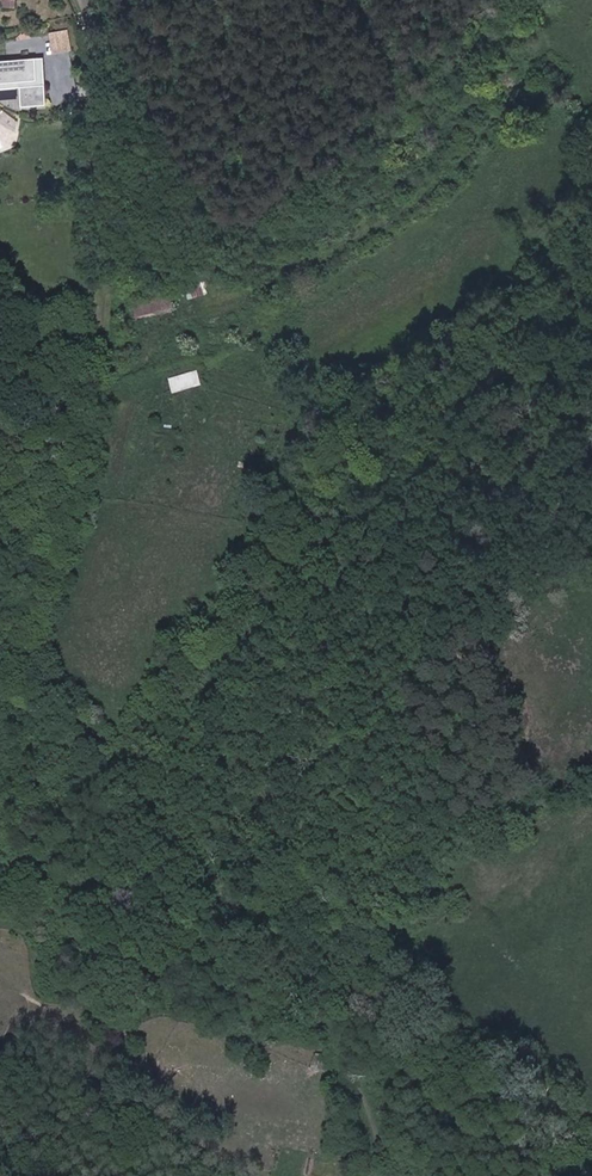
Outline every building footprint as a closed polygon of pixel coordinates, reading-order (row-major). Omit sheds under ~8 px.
[(71,30),(54,34),(59,54),(75,50),(71,30)] [(0,61),(0,89),(19,88),(20,106),(46,104),(43,58),(0,61)] [(170,294),(135,307),(140,319),(175,305),(170,294)] [(172,388),(201,384),(199,371),(170,374),(172,388)]
